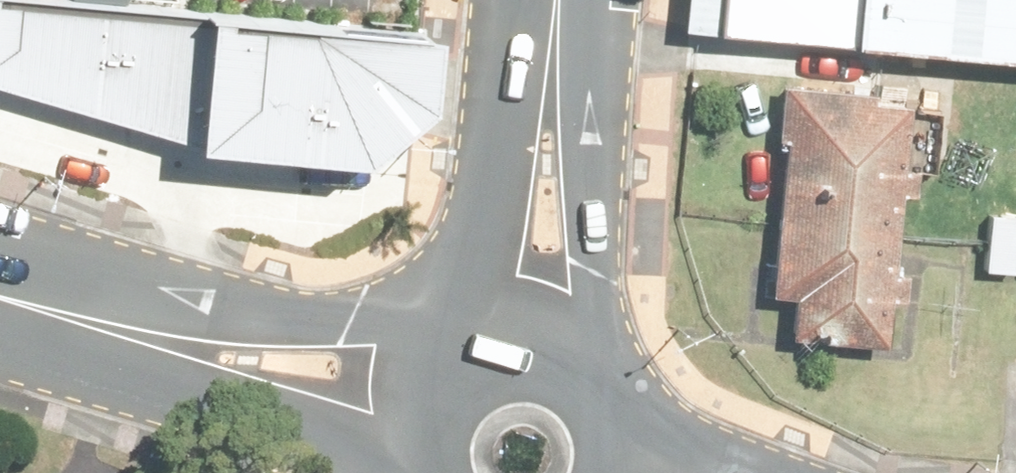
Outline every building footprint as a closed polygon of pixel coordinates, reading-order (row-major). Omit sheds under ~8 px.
[(27,0),(0,0),(0,91),(161,140),(333,162),(396,111),(407,42),(27,0)] [(671,33),(1015,67),(1015,0),(674,0),(671,33)] [(930,101),(786,90),(770,295),(790,297),(787,339),(893,347),(905,194),(923,195),(930,101)]
